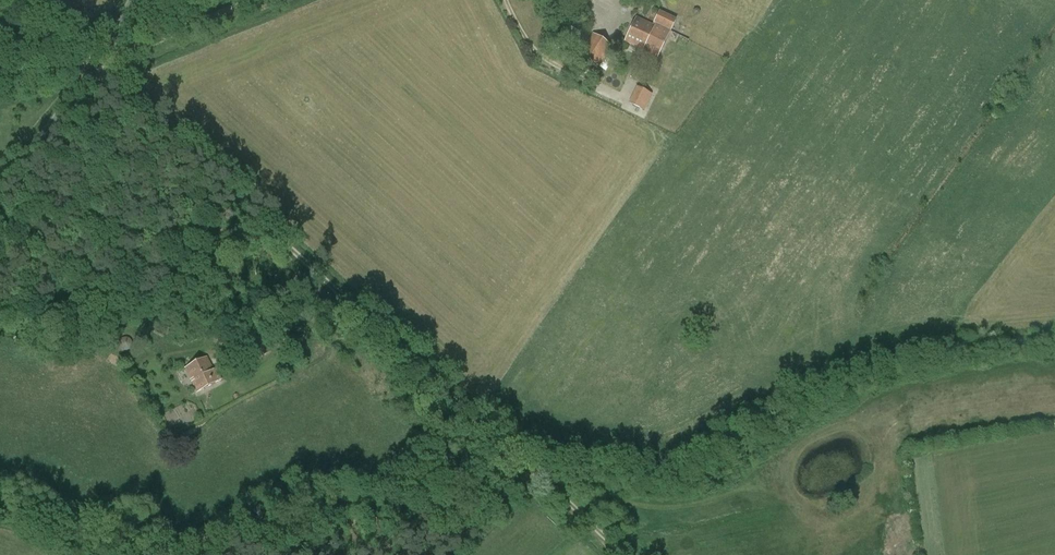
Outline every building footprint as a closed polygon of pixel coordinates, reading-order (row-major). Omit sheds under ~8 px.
[(659,11),(653,25),(655,26),(656,24),(670,31),(676,19),(659,11)] [(625,41),(640,49),(646,37),(649,39),(655,26),(653,25),(636,17),(625,41)] [(646,37),(640,49),(644,50),(643,52),(657,59),(670,31),(656,24),(655,26),(649,39),(646,37)] [(593,33),(578,55),(597,68),(612,46),(593,33)] [(647,102),(651,94),(640,89),(637,97),(647,102)] [(207,358),(185,369),(196,392),(221,380),(216,368),(213,370),(207,358)]
